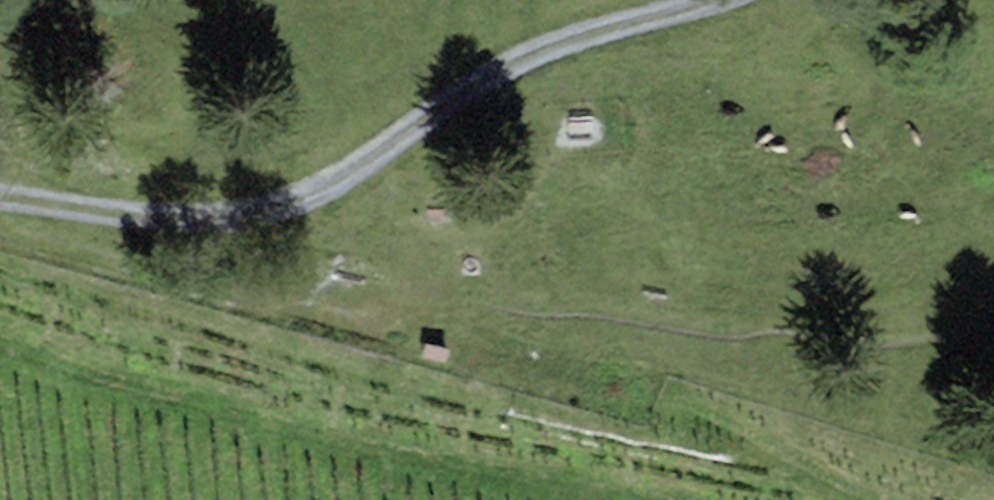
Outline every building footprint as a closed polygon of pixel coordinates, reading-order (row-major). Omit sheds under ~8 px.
[(446,345),(422,341),(420,357),(444,360),(446,345)]
